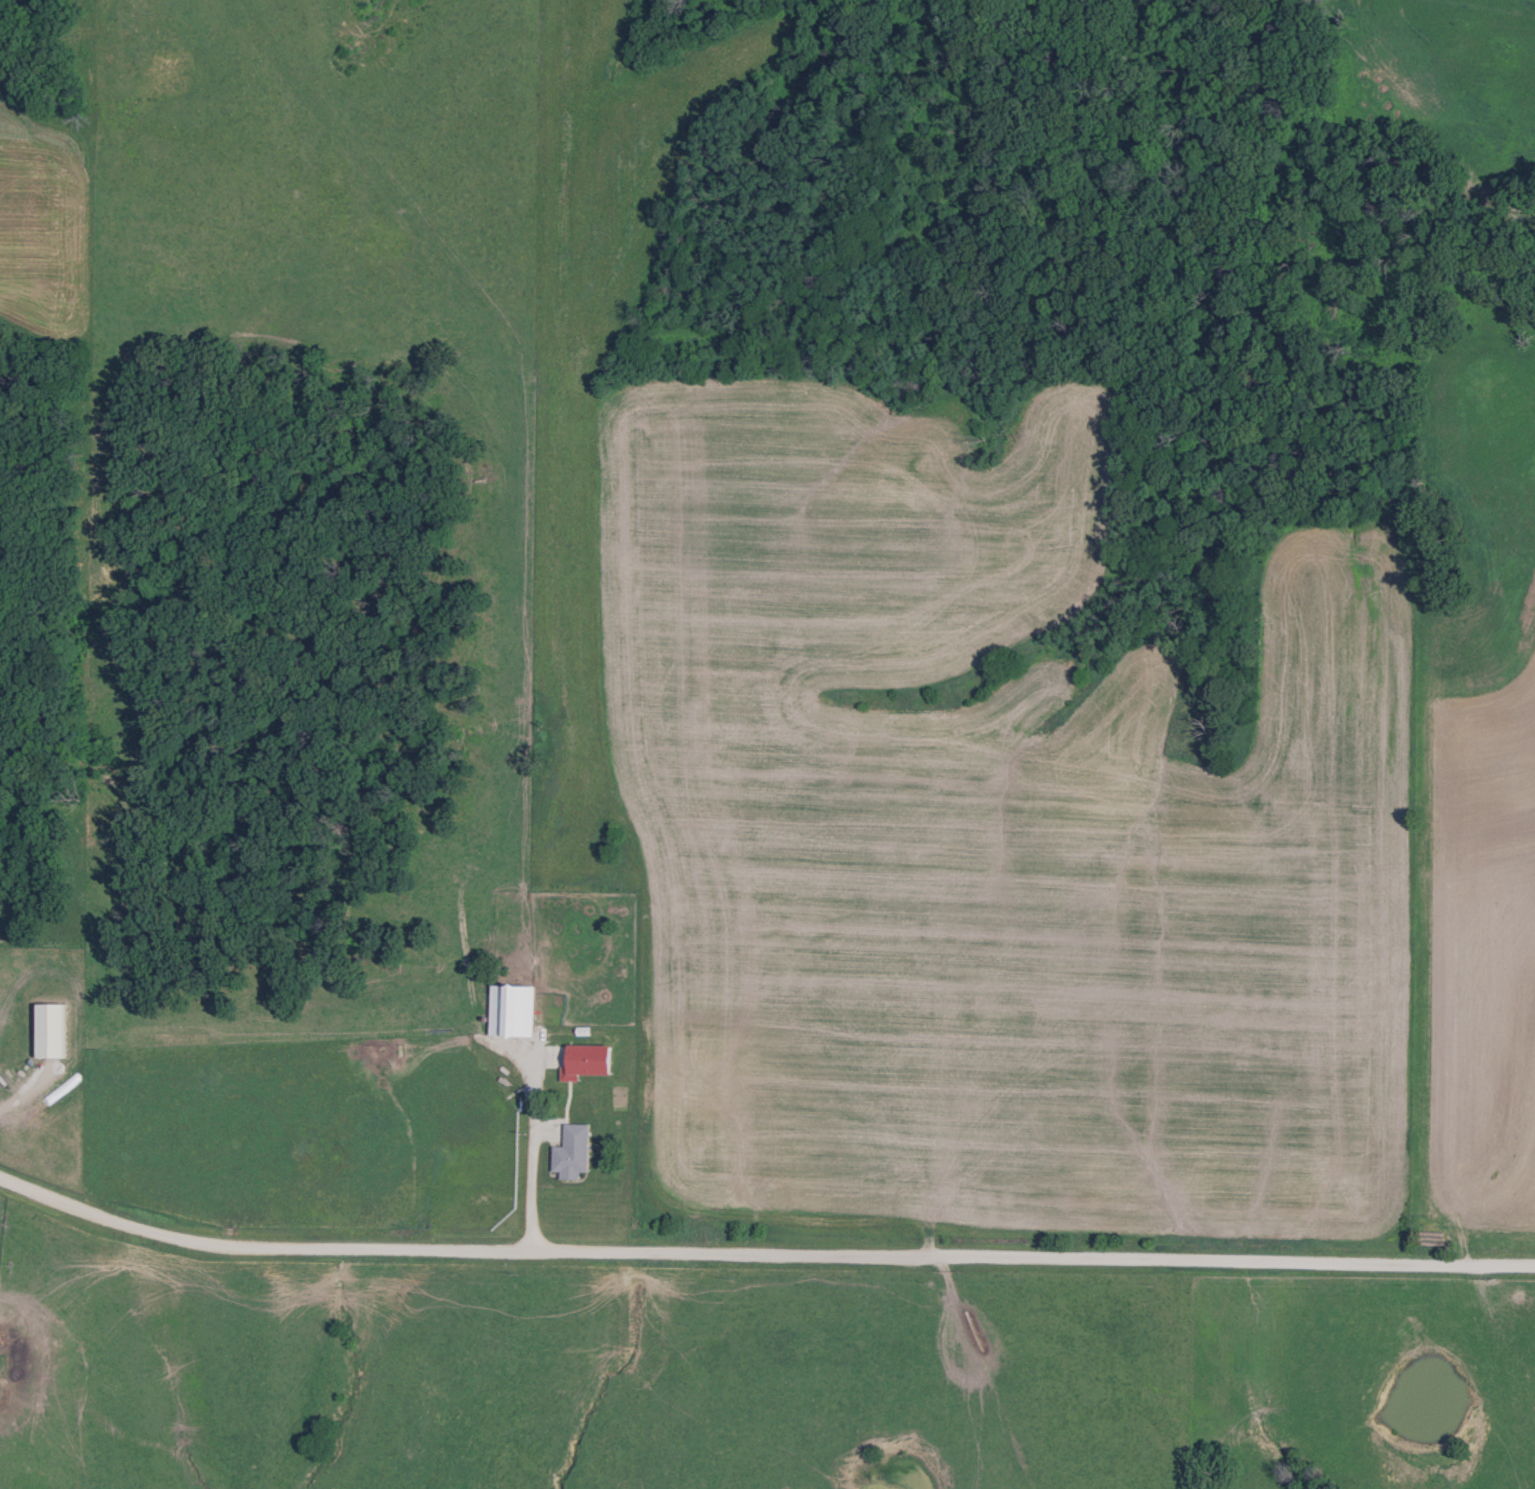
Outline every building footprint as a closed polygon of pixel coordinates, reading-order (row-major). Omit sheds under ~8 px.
[(532,1037),(533,985),(489,984),(488,1036),(532,1037)] [(587,1171),(588,1123),(563,1123),(563,1146),(552,1146),(551,1171),(560,1171),(559,1179),(579,1179),(579,1171),(587,1171)]
